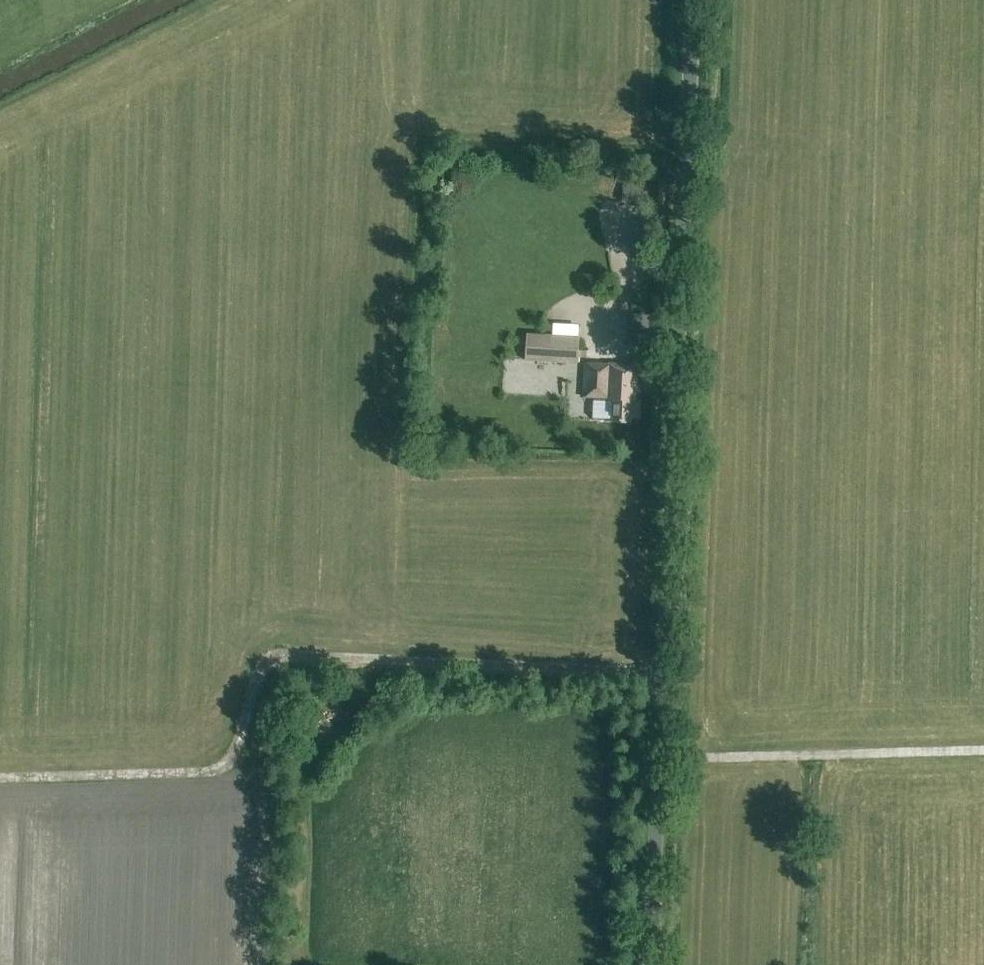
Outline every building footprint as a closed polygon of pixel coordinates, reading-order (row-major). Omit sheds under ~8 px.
[(647,204),(648,182),(624,181),(622,202),(647,204)] [(658,338),(657,311),(632,312),(633,339),(658,338)] [(526,334),(524,362),(577,366),(578,338),(526,334)] [(607,364),(587,363),(584,397),(606,398),(605,399),(614,400),(613,421),(630,422),(631,417),(639,417),(640,401),(637,401),(639,365),(607,364)]
